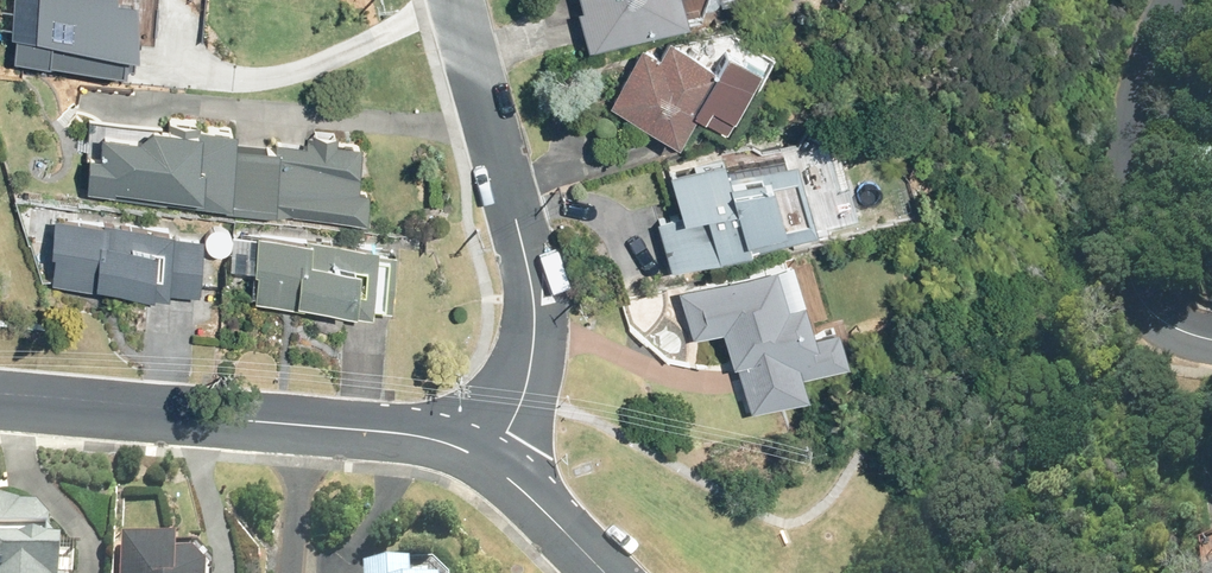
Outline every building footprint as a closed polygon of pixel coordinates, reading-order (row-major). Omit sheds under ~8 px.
[(39,77),(116,79),(117,34),(141,36),(141,0),(67,0),(66,41),(40,41),(39,77)] [(168,9),(186,8),(186,0),(168,0),(168,9)] [(583,35),(592,33),(681,5),(683,5),(694,2),(695,0),(574,0),(583,35)] [(636,33),(605,92),(674,128),(676,124),(680,126),(694,99),(719,112),(752,49),(720,33),(706,61),(700,58),(706,49),(664,27),(656,43),(636,33)] [(121,190),(203,195),(203,204),(231,206),(238,206),(242,148),(243,130),(162,125),(148,138),(106,135),(105,159),(92,159),(90,193),(121,194),(121,190)] [(362,191),(365,145),(338,144),(339,136),(317,135),(317,143),(312,142),(311,146),(278,144),(278,151),(242,148),(238,206),(231,206),(231,211),(372,220),(374,192),(362,191)] [(664,167),(675,210),(652,215),(664,262),(742,243),(741,242),(807,225),(790,152),(723,168),(719,154),(664,167)] [(208,241),(178,237),(179,231),(58,219),(58,220),(50,220),(47,246),(56,247),(55,255),(58,256),(55,283),(103,289),(103,285),(153,290),(153,294),(173,296),(174,293),(202,296),(208,241)] [(425,234),(408,233),(408,246),(425,246),(425,234)] [(304,304),(354,308),(353,312),(377,314),(378,310),(394,311),(399,255),(383,254),(384,248),(263,236),(263,239),(237,236),(234,267),(260,270),(260,274),(263,274),(260,301),(303,306),(304,304)] [(807,326),(825,321),(809,266),(793,271),(790,261),(677,293),(691,342),(717,334),(726,362),(728,362),(730,370),(735,369),(749,416),(806,400),(800,379),(845,365),(835,330),(810,338),(807,326)] [(69,555),(51,534),(52,525),(41,511),(0,507),(0,572),(68,572),(69,555)] [(198,541),(180,539),(180,530),(124,528),(122,572),(208,572),(208,563),(197,551),(198,541)]
